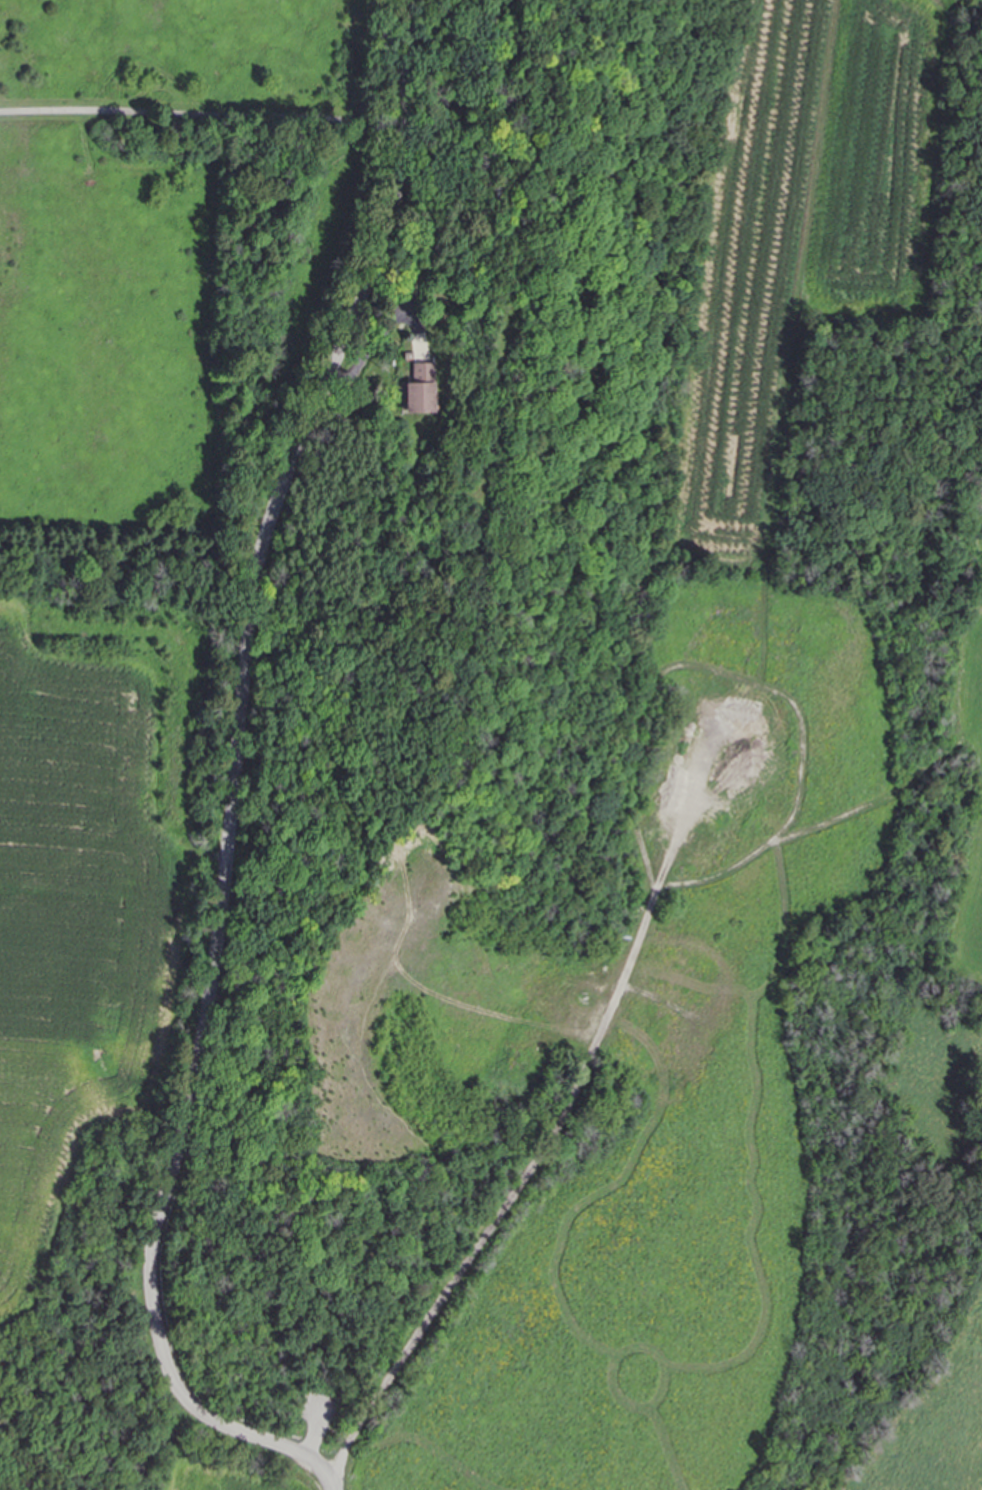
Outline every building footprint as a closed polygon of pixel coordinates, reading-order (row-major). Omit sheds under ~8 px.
[(406,413),(436,413),(436,362),(427,362),(427,334),(412,334),(412,352),(412,383),(406,383),(406,413)]
